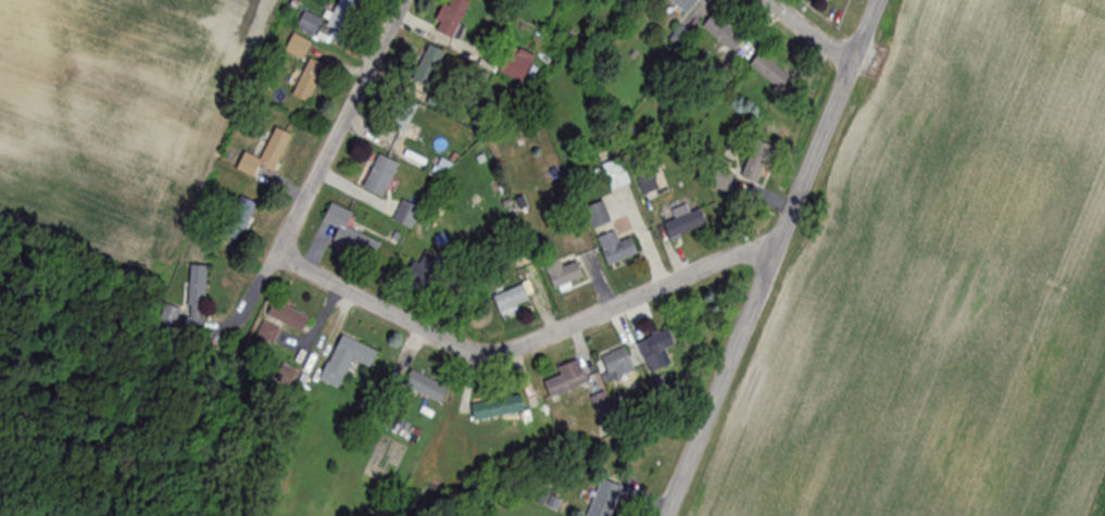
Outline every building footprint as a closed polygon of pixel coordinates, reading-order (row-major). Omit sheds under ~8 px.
[(341,33),(358,0),(338,0),(325,25),(341,33)] [(465,0),(449,0),(447,5),(443,3),(431,29),(452,39),(470,2),(465,0)] [(697,0),(669,0),(686,14),(697,0)] [(732,52),(743,38),(712,14),(701,29),(732,52)] [(670,39),(680,48),(691,35),(680,26),(670,39)] [(306,44),(299,41),(294,53),(301,56),(306,44)] [(496,72),(521,84),(534,56),(508,45),(496,72)] [(749,67),(780,90),(791,76),(759,53),(749,67)] [(324,65),(308,57),(291,95),(307,102),(324,65)] [(433,65),(420,65),(420,85),(433,85),(433,65)] [(381,132),(400,141),(417,106),(399,97),(381,132)] [(259,160),(244,153),(238,169),(253,176),(258,166),(273,173),(290,134),(273,127),(259,160)] [(757,186),(772,146),(755,140),(740,179),(757,186)] [(398,164),(377,153),(361,186),(382,196),(398,164)] [(601,165),(612,190),(630,183),(619,158),(601,165)] [(657,188),(652,174),(638,179),(643,193),(657,188)] [(220,231),(235,240),(257,205),(242,195),(220,231)] [(593,226),(610,220),(603,201),(586,207),(593,226)] [(406,225),(412,205),(401,202),(395,222),(406,225)] [(332,239),(371,261),(381,244),(346,224),(350,216),(331,205),(322,221),(337,229),(332,239)] [(672,209),(675,219),(664,223),(668,237),(705,226),(699,207),(689,210),(687,205),(672,209)] [(618,241),(614,230),(596,236),(607,265),(637,254),(631,236),(618,241)] [(442,258),(426,250),(412,278),(428,286),(442,258)] [(553,289),(583,277),(576,260),(562,267),(558,258),(543,264),(553,289)] [(189,265),(184,330),(204,331),(209,267),(189,265)] [(531,304),(521,283),(491,297),(501,318),(531,304)] [(264,316),(300,334),(308,318),(272,300),(264,316)] [(675,359),(670,351),(676,348),(666,329),(636,344),(650,371),(675,359)] [(339,388),(351,359),(370,367),(377,350),(339,334),(320,380),(339,388)] [(598,358),(610,381),(634,369),(623,346),(598,358)] [(560,375),(543,382),(549,398),(587,384),(577,359),(557,367),(560,375)] [(448,389),(412,370),(403,385),(439,404),(448,389)] [(523,414),(521,397),(471,402),(473,419),(523,414)] [(599,479),(588,515),(611,515),(620,485),(599,479)]
